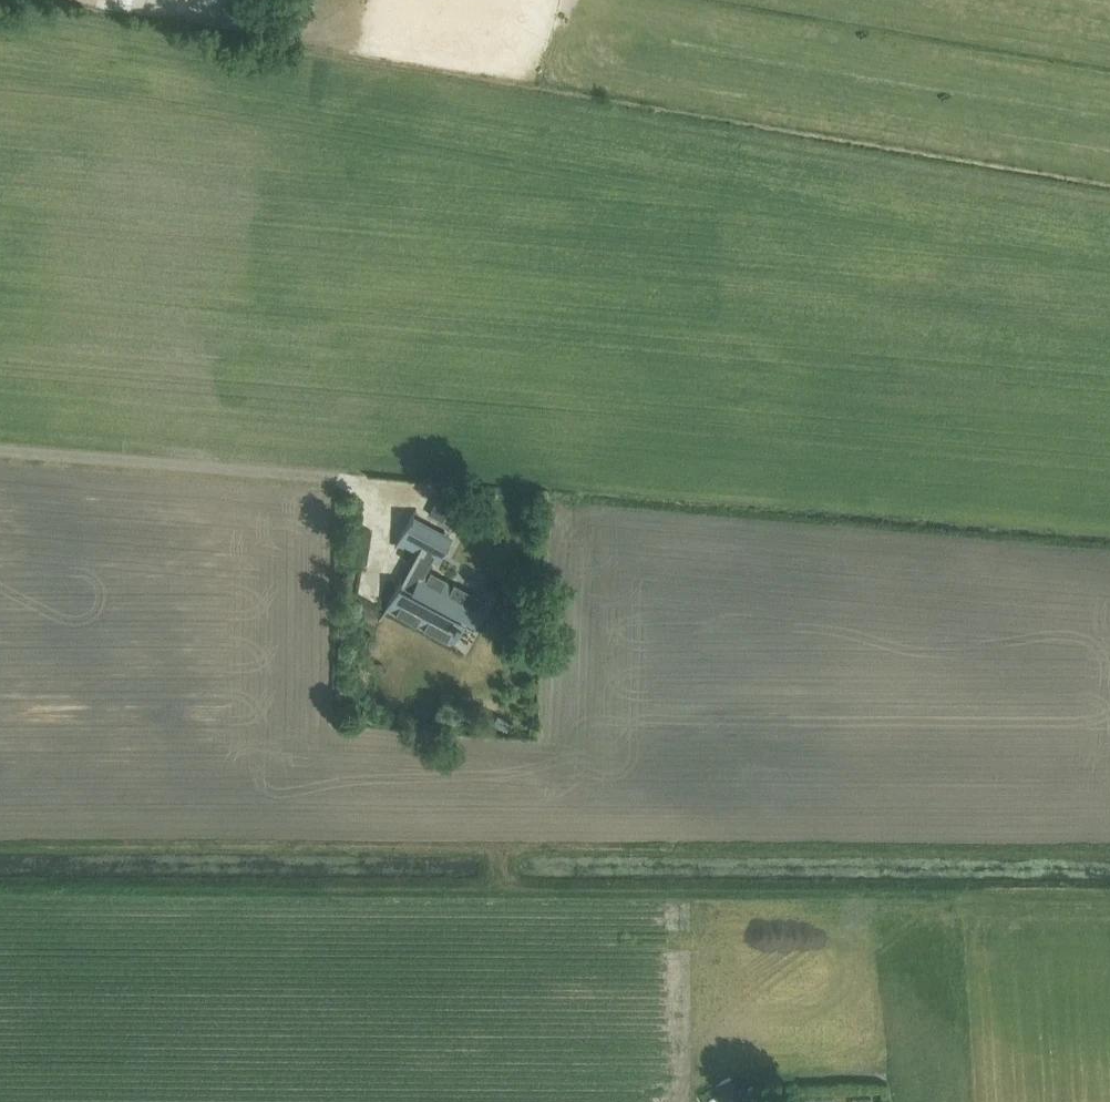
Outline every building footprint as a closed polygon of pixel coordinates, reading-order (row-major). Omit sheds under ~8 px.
[(398,586),(379,622),(380,623),(389,607),(397,612),(396,614),(397,614),(398,612),(416,622),(415,624),(417,625),(418,623),(425,627),(424,629),(425,629),(426,627),(447,638),(446,641),(447,641),(448,639),(452,641),(453,640),(451,639),(455,630),(458,632),(461,625),(459,624),(460,622),(461,622),(464,616),(473,621),(483,602),(484,603),(485,602),(481,600),(482,598),(481,597),(480,599),(455,586),(456,583),(454,583),(453,585),(446,581),(447,579),(446,578),(445,580),(431,573),(432,571),(431,570),(430,572),(425,569),(430,560),(439,564),(439,563),(438,562),(450,539),(412,518),(418,509),(416,508),(396,544),(398,545),(399,543),(421,555),(403,589),(398,586)] [(735,1082),(719,1092),(724,1101),(745,1101),(735,1082)]
